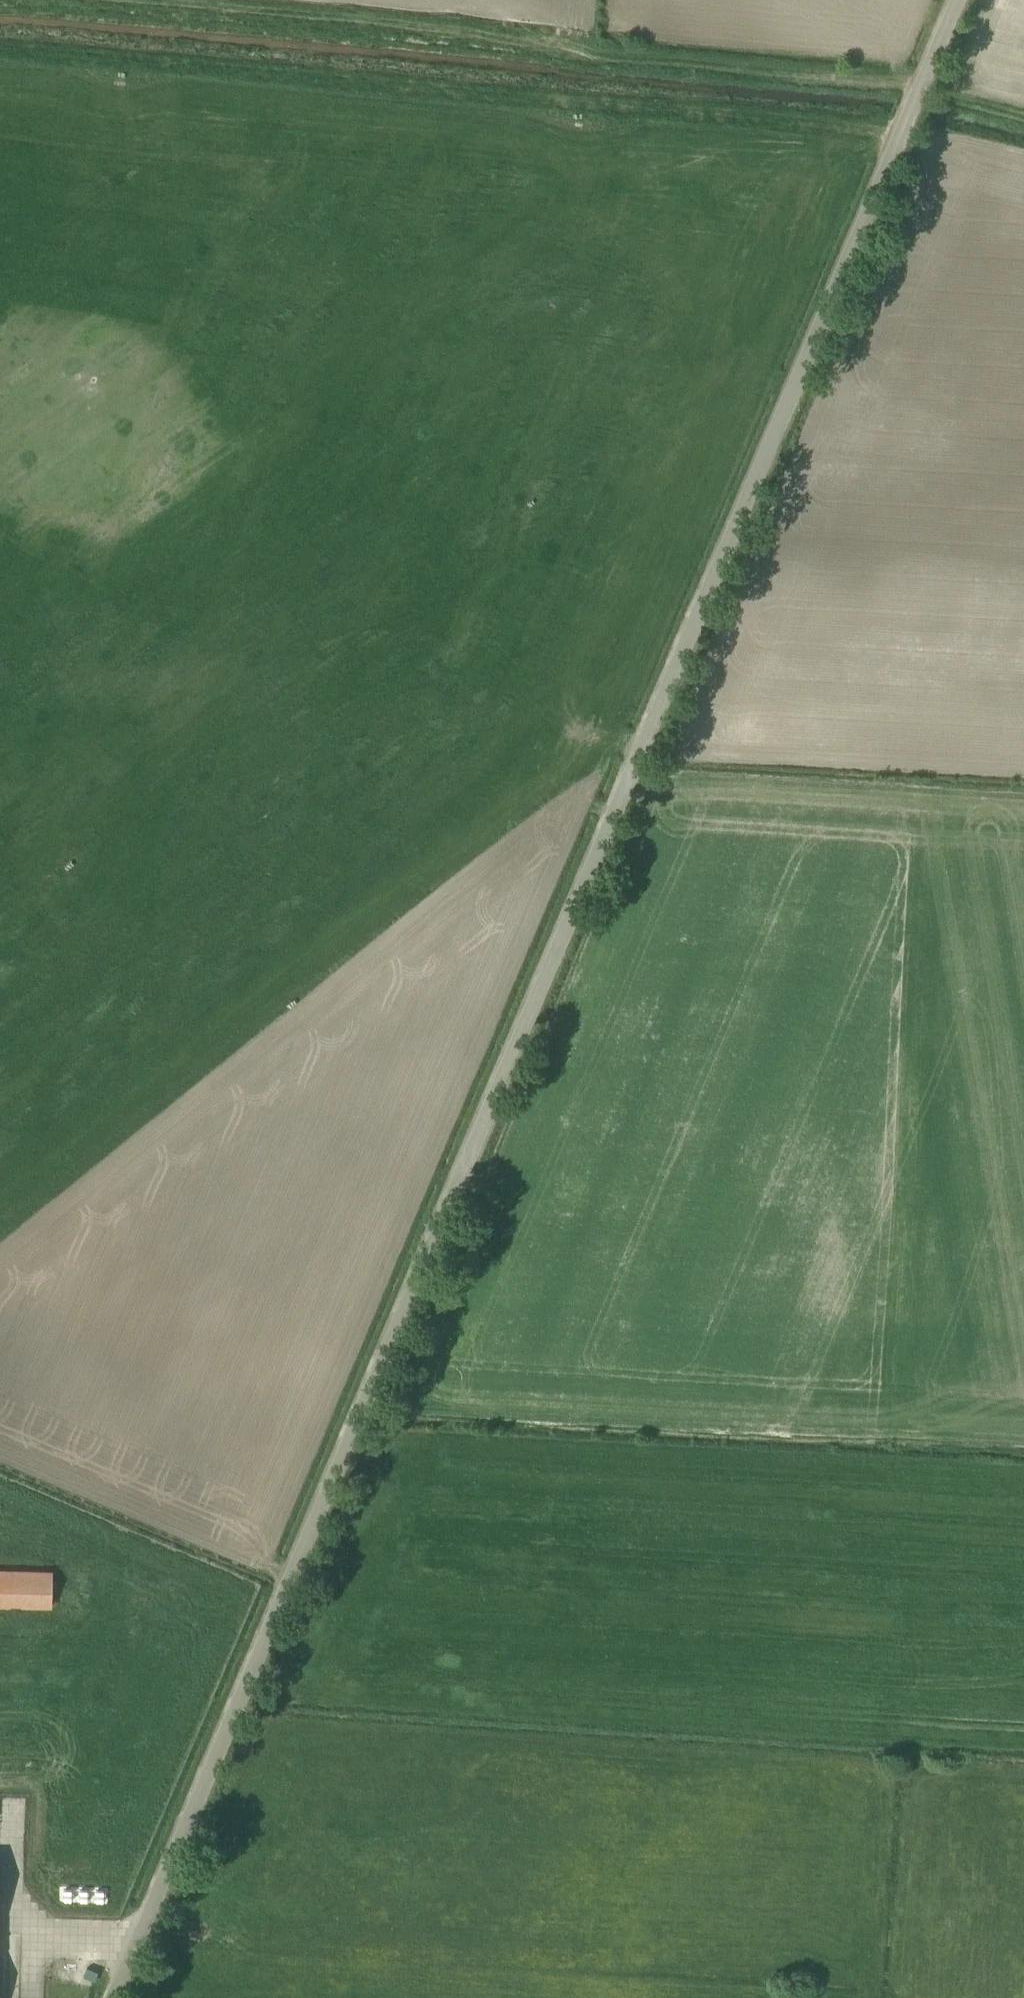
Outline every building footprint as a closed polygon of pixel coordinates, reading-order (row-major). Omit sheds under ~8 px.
[(52,1605),(52,1573),(0,1572),(0,1604),(52,1605)]
